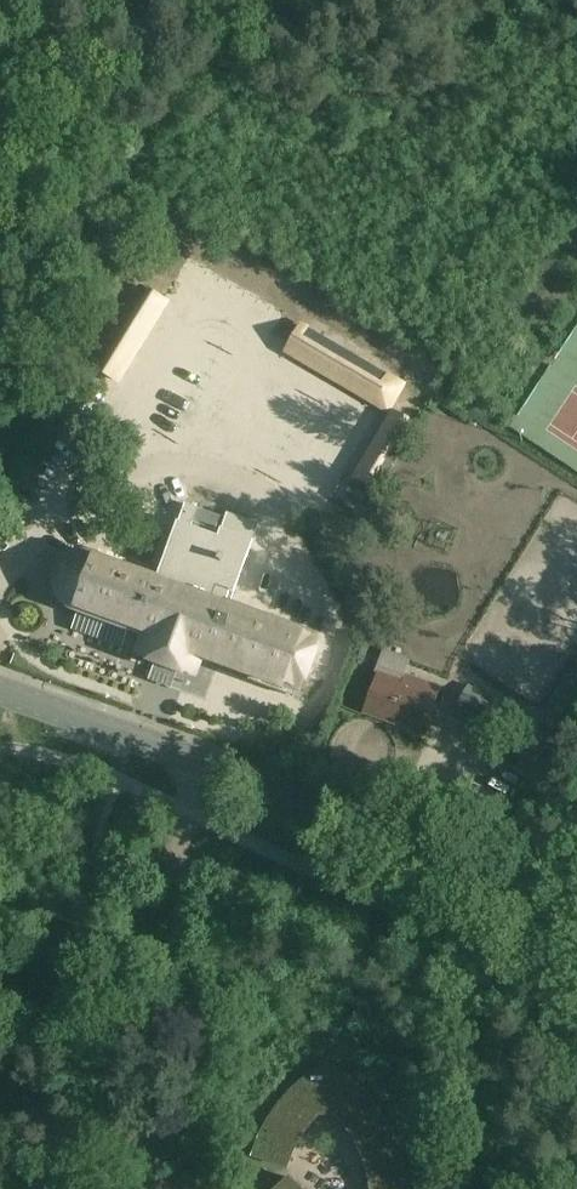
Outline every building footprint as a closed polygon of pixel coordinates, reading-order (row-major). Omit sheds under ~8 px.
[(209,271),(193,297),(389,413),(406,386),(209,271)] [(119,383),(167,305),(170,300),(142,284),(140,288),(93,367),(119,383)] [(378,491),(418,425),(393,410),(353,476),(378,491)] [(186,504),(180,523),(157,584),(88,559),(84,558),(80,559),(75,561),(70,564),(68,566),(66,568),(65,571),(63,574),(62,578),(61,582),(61,586),(61,590),(63,594),(65,597),(69,603),(73,606),(79,609),(72,630),(160,662),(154,678),(171,685),(177,669),(195,675),(202,656),(301,693),(320,642),(228,608),(259,525),(228,514),(219,537),(214,535),(221,518),(199,510),(200,509),(186,504)] [(366,713),(424,734),(441,689),(415,679),(412,686),(381,674),(366,713)] [(500,729),(550,759),(576,715),(576,678),(576,677),(545,732),(510,711),(500,729)] [(336,1116),(346,1127),(355,1140),(361,1152),(367,1166),(370,1181),(371,1188),(406,1188),(405,1175),(400,1156),(394,1137),(384,1120),(373,1104),(360,1090),(345,1077),(327,1065),(309,1077),(294,1090),(281,1104),(270,1120),(261,1137),(255,1156),(288,1166),(293,1152),(300,1139),(309,1126),(318,1116),(336,1116)] [(290,1180),(279,1188),(299,1188),(290,1180)]
